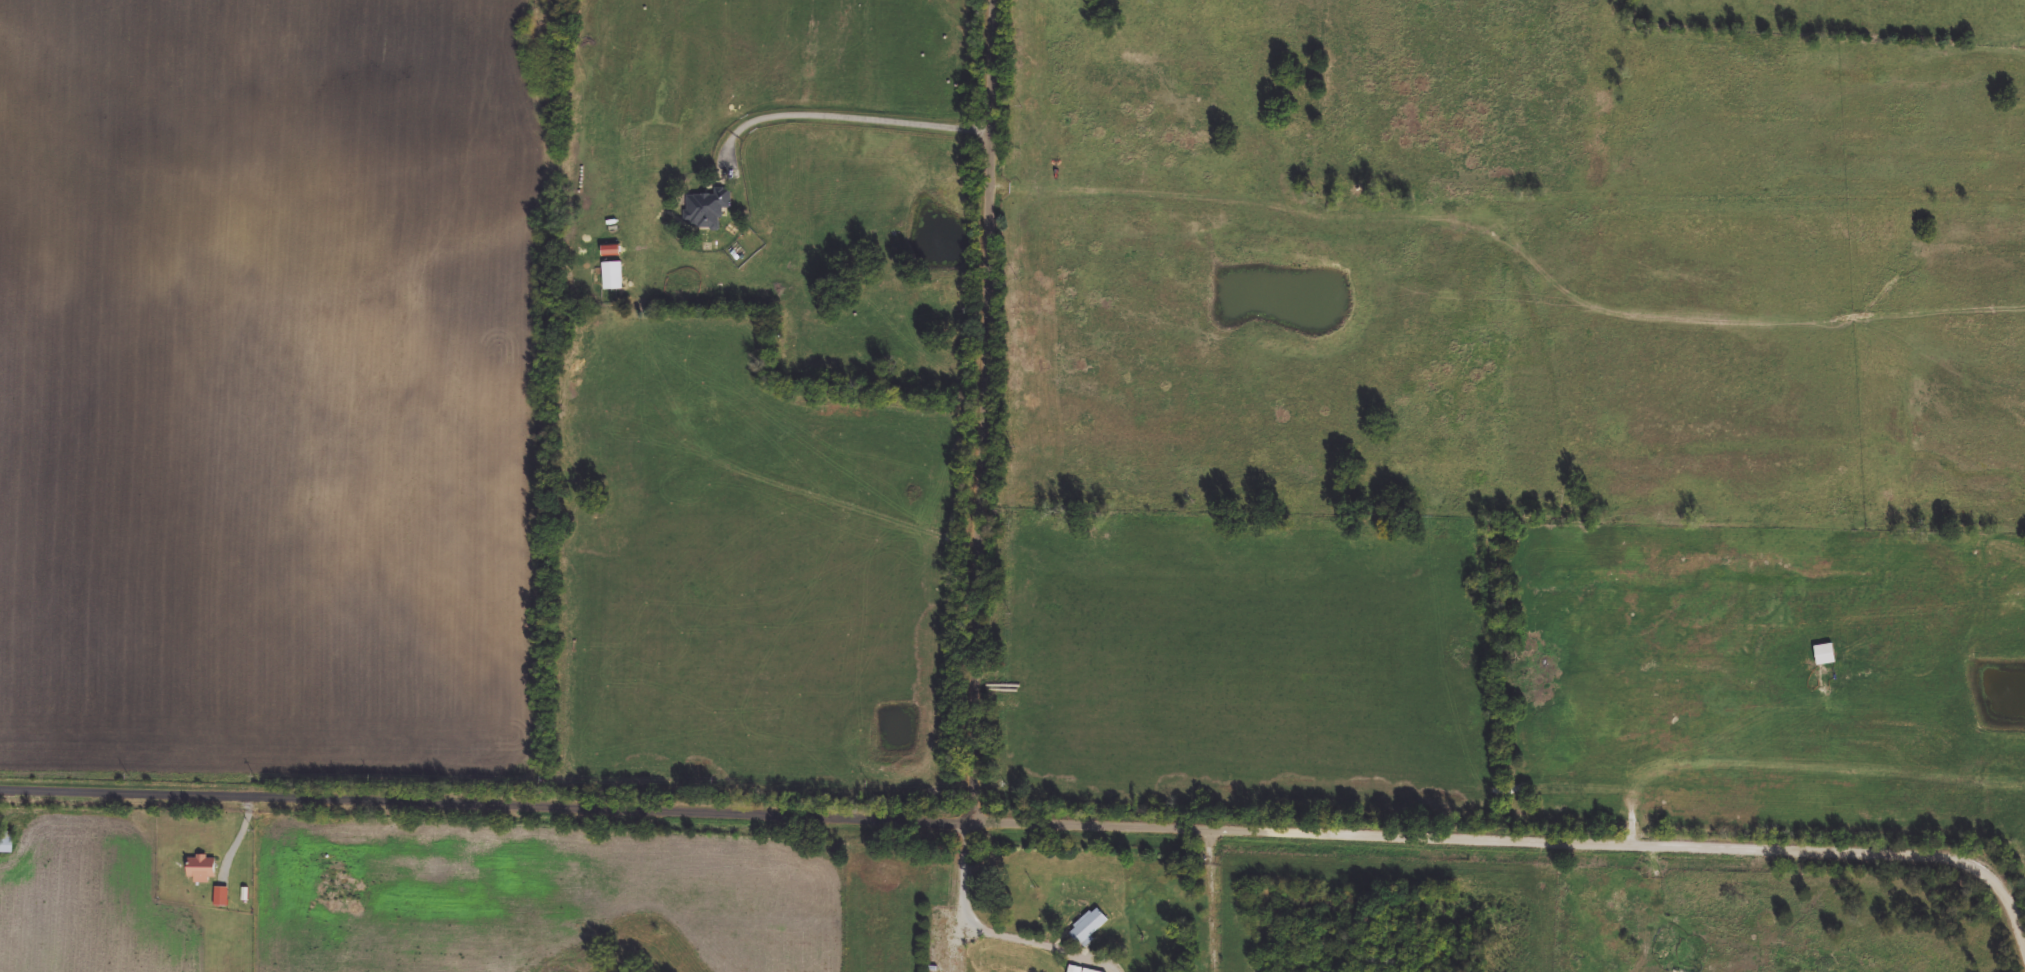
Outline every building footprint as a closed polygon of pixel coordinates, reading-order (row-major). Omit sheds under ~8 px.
[(716,195),(716,189),(732,189),(732,208),(722,208),(721,228),(686,228),(686,195),(716,195)] [(604,258),(622,257),(622,247),(604,248),(604,258)] [(623,290),(603,291),(603,263),(622,263),(623,290)] [(1817,667),(1815,647),(1834,645),(1836,664),(1817,667)] [(11,854),(0,854),(0,831),(11,831),(11,854)] [(218,882),(218,858),(190,859),(190,882),(218,882)] [(231,889),(218,889),(217,907),(230,908),(231,889)] [(1082,947),(1068,928),(1095,908),(1109,927),(1082,947)]
